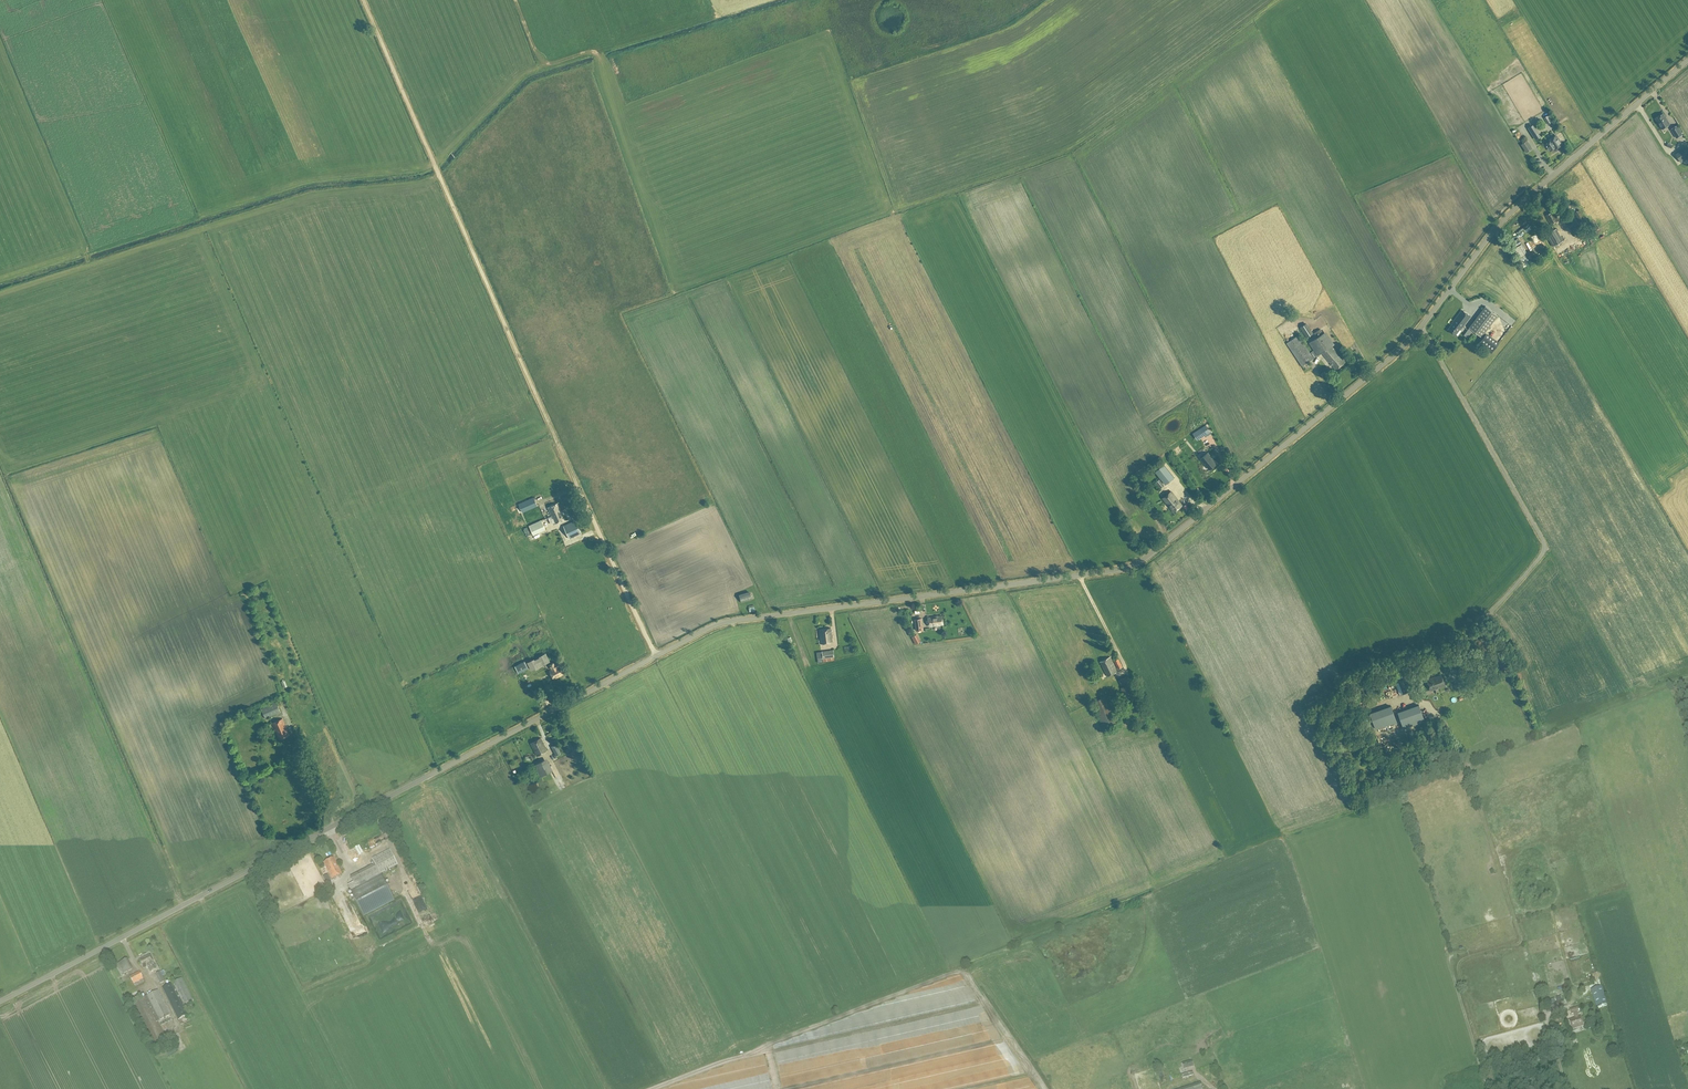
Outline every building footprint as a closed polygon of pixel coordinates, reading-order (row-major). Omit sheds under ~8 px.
[(1644,115),(1649,123),(1652,122),(1647,113),(1644,115)] [(1655,118),(1662,129),(1670,124),(1663,113),(1655,118)] [(1544,117),(1549,125),(1552,122),(1548,115),(1544,117)] [(1528,128),(1535,139),(1539,137),(1532,125),(1528,128)] [(1671,129),(1676,138),(1683,134),(1677,125),(1671,129)] [(1520,131),(1523,137),(1529,134),(1525,128),(1520,131)] [(1553,148),(1553,149),(1561,144),(1558,139),(1556,139),(1554,136),(1548,140),(1548,142),(1545,144),(1549,151),(1553,148)] [(1682,146),(1687,143),(1687,141),(1685,136),(1679,139),(1682,146)] [(1533,149),(1531,147),(1527,140),(1521,144),(1525,151),(1527,152),(1533,149)] [(1680,162),(1687,157),(1687,148),(1676,155),(1680,162)] [(1580,210),(1577,211),(1575,212),(1580,222),(1585,219),(1580,210)] [(1545,216),(1551,225),(1559,220),(1554,211),(1545,216)] [(1568,225),(1573,222),(1570,216),(1565,219),(1568,225)] [(1577,221),(1573,222),(1568,225),(1575,237),(1586,232),(1583,226),(1581,227),(1577,221)] [(1563,240),(1556,228),(1546,234),(1552,246),(1563,240)] [(1533,251),(1540,249),(1536,238),(1529,240),(1533,251)] [(1565,249),(1568,255),(1586,245),(1583,239),(1565,249)] [(1469,327),(1482,337),(1498,315),(1485,306),(1469,327)] [(1452,323),(1453,324),(1448,330),(1455,335),(1460,329),(1461,329),(1470,316),(1462,310),(1452,323)] [(1305,334),(1312,332),(1309,321),(1302,323),(1305,334)] [(1298,336),(1287,343),(1302,365),(1317,355),(1318,355),(1322,352),(1323,354),(1336,370),(1345,362),(1334,349),(1333,349),(1331,347),(1334,345),(1326,332),(1323,333),(1320,329),(1314,333),(1317,337),(1309,343),(1314,350),(1310,353),(1298,336)] [(1206,425),(1193,433),(1198,439),(1210,431),(1206,425)] [(1212,458),(1208,452),(1200,458),(1203,462),(1209,469),(1210,470),(1217,464),(1217,463),(1212,458)] [(1155,471),(1165,484),(1174,477),(1164,464),(1155,471)] [(1177,483),(1188,496),(1191,493),(1180,480),(1177,483)] [(1183,505),(1171,491),(1162,498),(1174,513),(1183,505)] [(534,498),(518,504),(522,512),(537,506),(534,498)] [(557,503),(547,507),(555,524),(565,519),(557,503)] [(546,529),(541,519),(529,525),(533,535),(546,529)] [(581,533),(575,520),(563,526),(569,539),(581,533)] [(750,593),(739,596),(741,602),(752,599),(750,593)] [(943,625),(942,616),(928,618),(929,627),(943,625)] [(916,631),(923,630),(921,619),(915,620),(916,631)] [(831,628),(819,630),(821,644),(832,642),(831,628)] [(915,642),(920,640),(917,632),(912,634),(915,642)] [(822,651),(822,652),(816,652),(818,662),(835,660),(833,650),(822,651)] [(544,657),(531,663),(533,668),(537,666),(537,665),(542,662),(543,663),(546,662),(544,657)] [(1117,672),(1110,657),(1100,662),(1107,677),(1117,672)] [(550,669),(549,670),(554,679),(564,673),(561,667),(564,665),(561,658),(555,661),(548,665),(550,669)] [(1122,667),(1118,659),(1114,660),(1118,669),(1122,667)] [(526,660),(515,664),(517,669),(528,665),(526,660)] [(1389,669),(1391,674),(1393,678),(1400,695),(1411,691),(1409,686),(1410,686),(1401,664),(1389,669)] [(1427,680),(1430,690),(1439,687),(1445,684),(1442,675),(1435,677),(1427,680)] [(1129,684),(1126,677),(1119,681),(1122,687),(1120,688),(1127,702),(1137,698),(1130,683),(1129,684)] [(1117,723),(1105,697),(1094,702),(1105,728),(1117,723)] [(280,712),(276,702),(261,708),(265,718),(280,712)] [(1125,708),(1128,715),(1141,709),(1138,702),(1125,708)] [(1404,728),(1424,720),(1419,705),(1398,712),(1404,728)] [(1391,706),(1370,713),(1375,729),(1397,721),(1391,706)] [(290,735),(282,718),(272,723),(280,739),(290,735)] [(547,751),(541,738),(530,744),(537,756),(547,751)] [(562,755),(560,752),(558,749),(560,748),(559,745),(557,746),(556,744),(551,747),(556,757),(562,755)] [(548,776),(547,773),(552,771),(549,765),(547,766),(544,760),(533,765),(539,777),(543,776),(544,778),(548,776)] [(350,890),(380,874),(398,865),(390,849),(372,859),(375,864),(350,877),(353,883),(348,885),(350,890)] [(342,874),(333,857),(323,863),(332,879),(342,874)] [(381,875),(350,891),(363,915),(394,900),(381,875)] [(149,954),(139,960),(143,968),(147,966),(150,973),(157,969),(154,963),(149,954)] [(131,970),(126,960),(116,965),(121,975),(131,970)] [(160,971),(155,974),(160,983),(165,981),(160,971)] [(143,978),(140,972),(130,977),(133,983),(143,978)] [(163,988),(178,1019),(187,1015),(182,1005),(192,1000),(181,978),(163,988)] [(1607,1003),(1602,987),(1591,990),(1596,1006),(1607,1003)] [(167,1043),(163,1035),(164,1035),(157,1021),(170,1015),(157,990),(133,1002),(156,1049),(167,1043)] [(1564,1005),(1562,1000),(1548,1005),(1549,1010),(1564,1005)] [(1574,1014),(1575,1018),(1569,1020),(1572,1030),(1584,1026),(1580,1016),(1578,1017),(1577,1013),(1578,1012),(1577,1008),(1570,1010),(1571,1014),(1574,1014)] [(1194,1066),(1192,1061),(1182,1064),(1184,1069),(1194,1066)]
